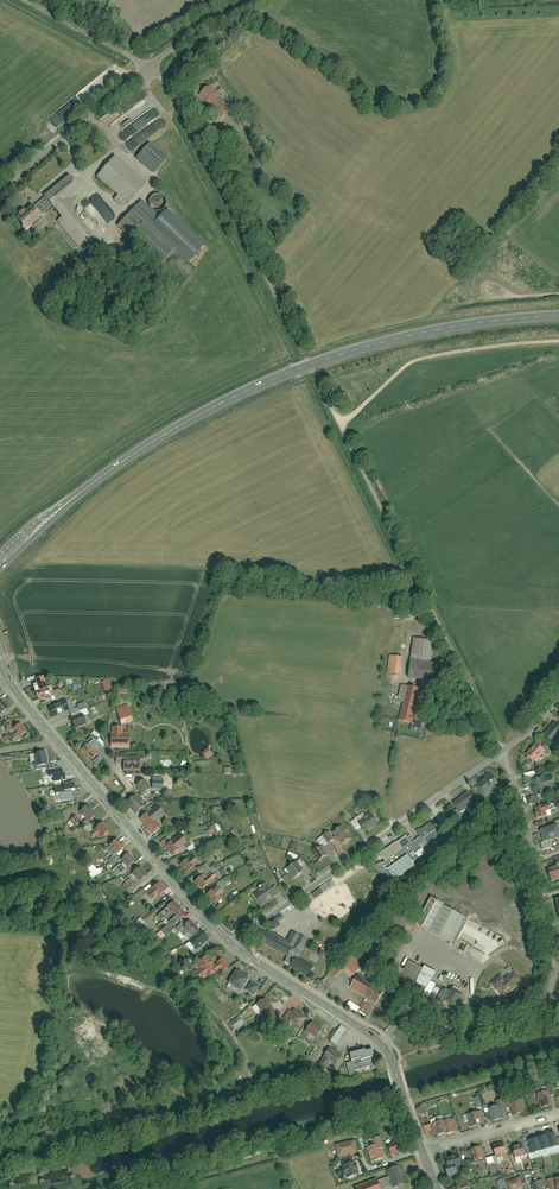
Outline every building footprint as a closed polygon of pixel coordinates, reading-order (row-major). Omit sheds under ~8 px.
[(231,110),(211,85),(198,96),(219,120),(231,110)] [(155,108),(118,134),(123,141),(160,115),(155,108)] [(226,124),(219,130),(227,139),(234,134),(226,124)] [(166,158),(148,143),(135,159),(153,175),(166,158)] [(145,183),(113,156),(95,176),(116,195),(113,199),(120,206),(124,201),(127,204),(145,183)] [(50,187),(64,175),(61,172),(47,184),(50,187)] [(41,196),(43,198),(49,207),(50,209),(51,208),(65,197),(77,188),(68,176),(41,196)] [(79,251),(94,240),(72,211),(74,209),(65,197),(51,208),(58,218),(56,220),(79,251)] [(49,207),(43,198),(31,207),(37,216),(49,207)] [(205,244),(166,209),(158,218),(139,201),(116,226),(128,237),(131,233),(162,262),(171,253),(175,257),(178,254),(188,263),(205,244)] [(17,215),(14,218),(24,231),(31,226),(30,224),(38,218),(37,216),(31,207),(29,206),(23,211),(22,209),(16,214),(17,215)] [(414,639),(409,678),(441,682),(443,664),(431,662),(433,641),(414,639)] [(388,656),(386,674),(399,676),(401,657),(388,656)] [(107,679),(99,682),(103,691),(111,688),(107,679)] [(48,685),(35,690),(39,700),(51,695),(48,685)] [(405,685),(398,720),(410,723),(410,725),(422,728),(424,715),(417,714),(423,689),(405,685)] [(65,700),(48,707),(53,718),(70,710),(65,700)] [(133,721),(129,708),(118,712),(122,724),(133,721)] [(86,723),(82,714),(70,719),(73,728),(86,723)] [(27,731),(20,722),(12,729),(13,731),(9,735),(13,740),(18,736),(19,737),(27,731)] [(543,735),(553,744),(558,737),(558,727),(554,722),(543,735)] [(110,735),(111,748),(128,747),(128,732),(123,732),(123,727),(112,727),(112,735),(110,735)] [(88,744),(81,749),(90,760),(98,754),(95,751),(101,746),(95,738),(93,739),(91,737),(86,741),(88,744)] [(535,743),(525,754),(535,763),(545,752),(535,743)] [(214,755),(208,747),(201,752),(207,760),(214,755)] [(46,765),(44,752),(33,753),(35,767),(46,765)] [(122,772),(140,772),(140,756),(131,756),(127,756),(126,753),(115,754),(115,764),(122,764),(122,772)] [(65,779),(63,768),(49,771),(50,778),(48,778),(49,782),(65,779)] [(490,774),(477,783),(485,794),(498,785),(490,774)] [(531,780),(535,796),(549,793),(548,788),(554,787),(551,775),(531,780)] [(136,785),(143,794),(150,788),(144,779),(136,785)] [(74,790),(73,782),(62,784),(63,786),(54,788),(55,795),(59,794),(60,802),(72,800),(71,791),(74,790)] [(467,792),(452,803),(459,812),(467,806),(474,816),(481,811),(467,792)] [(126,803),(151,834),(160,826),(156,822),(164,815),(156,805),(151,810),(146,804),(144,805),(135,795),(126,803)] [(549,804),(534,808),(537,819),(547,816),(545,811),(550,810),(549,804)] [(88,822),(96,815),(88,805),(79,812),(88,822)] [(378,823),(370,812),(356,822),(364,832),(378,823)] [(79,820),(75,815),(69,820),(74,825),(79,820)] [(101,838),(110,831),(103,822),(89,834),(93,838),(98,834),(101,838)] [(392,857),(385,862),(396,877),(414,865),(411,860),(423,852),(418,845),(423,842),(427,847),(433,843),(432,841),(439,837),(428,822),(415,831),(419,837),(411,842),(406,836),(396,842),(399,846),(389,853),(392,857)] [(556,825),(541,829),(544,842),(558,838),(558,833),(556,825)] [(350,838),(341,826),(333,832),(342,844),(350,838)] [(233,829),(228,833),(233,839),(238,835),(233,829)] [(334,839),(329,831),(322,835),(328,843),(334,839)] [(168,837),(160,843),(171,856),(187,842),(179,833),(170,840),(168,837)] [(117,839),(109,846),(116,854),(124,848),(117,839)] [(294,854),(298,844),(291,841),(286,855),(295,859),(297,855),(294,854)] [(322,847),(314,852),(320,861),(327,856),(322,847)] [(121,873),(135,861),(129,853),(120,860),(123,862),(116,867),(121,873)] [(187,858),(179,865),(186,874),(194,866),(193,865),(197,861),(193,856),(188,860),(187,858)] [(300,857),(286,869),(294,879),(302,872),(299,868),(305,864),(300,857)] [(548,868),(551,880),(558,878),(558,858),(555,859),(557,865),(548,868)] [(138,882),(147,875),(140,866),(131,874),(138,882)] [(90,878),(101,873),(99,868),(88,873),(90,878)] [(278,870),(272,872),(277,882),(282,879),(278,870)] [(193,882),(200,890),(215,878),(211,872),(206,876),(204,874),(193,882)] [(165,890),(159,882),(145,893),(151,901),(165,890)] [(266,883),(252,893),(261,906),(280,893),(275,886),(270,889),(266,883)] [(223,893),(216,886),(205,895),(212,903),(223,893)] [(429,898),(415,925),(449,943),(448,944),(453,947),(467,919),(442,906),(442,904),(429,898)] [(172,926),(185,915),(174,902),(161,913),(172,926)] [(288,969),(308,980),(316,967),(298,957),(307,940),(292,932),(287,940),(274,932),(281,927),(278,923),(284,918),(282,915),(269,924),(271,928),(270,930),(267,934),(260,930),(254,940),(287,957),(283,963),(289,967),(288,969)] [(146,928),(139,918),(136,920),(134,918),(131,921),(140,933),(146,928)] [(196,951),(208,939),(190,919),(182,927),(192,937),(188,942),(196,951)] [(230,966),(219,950),(215,953),(219,959),(214,963),(208,953),(194,963),(198,968),(193,971),(201,982),(221,968),(222,970),(230,966)] [(354,975),(363,966),(353,956),(344,965),(354,975)] [(455,1007),(462,994),(451,989),(450,992),(446,990),(445,992),(435,987),(436,984),(432,982),(436,972),(423,966),(422,968),(408,961),(397,982),(443,1005),(445,1002),(455,1007)] [(242,991),(249,978),(236,970),(228,983),(242,991)] [(522,979),(514,970),(504,979),(500,974),(489,984),(503,999),(518,985),(517,984),(522,979)] [(384,989),(358,974),(350,988),(375,1003),(384,989)] [(254,995),(259,987),(251,982),(245,990),(254,995)] [(278,1015),(266,998),(255,1005),(267,1023),(278,1015)] [(363,1002),(360,1008),(367,1012),(370,1006),(363,1002)] [(297,1034),(307,1018),(294,1009),(292,1012),(289,1010),(280,1024),(297,1034)] [(235,1029),(243,1023),(239,1017),(231,1023),(235,1029)] [(316,1038),(322,1029),(312,1022),(306,1031),(316,1038)] [(335,1045),(345,1029),(339,1025),(329,1041),(335,1045)] [(342,1056),(329,1047),(318,1064),(326,1069),(330,1063),(335,1066),(342,1056)] [(346,1064),(350,1076),(356,1074),(355,1072),(370,1067),(371,1070),(379,1067),(373,1049),(366,1051),(365,1049),(350,1054),(352,1062),(346,1064)] [(548,1091),(536,1094),(540,1109),(552,1106),(548,1091)] [(486,1109),(490,1123),(504,1119),(501,1111),(506,1109),(503,1098),(494,1101),(496,1106),(486,1109)] [(513,1116),(525,1113),(521,1099),(508,1103),(513,1116)] [(418,1115),(427,1112),(424,1104),(416,1107),(418,1115)] [(484,1123),(481,1111),(466,1115),(470,1127),(484,1123)] [(458,1131),(455,1118),(443,1122),(443,1120),(424,1126),(427,1136),(432,1135),(432,1137),(446,1133),(446,1134),(458,1131)] [(375,1146),(366,1149),(371,1163),(384,1159),(380,1149),(384,1148),(380,1137),(372,1140),(375,1146)] [(403,1138),(387,1145),(391,1156),(407,1150),(403,1138)] [(547,1138),(535,1141),(538,1152),(544,1151),(543,1149),(549,1148),(547,1138)] [(335,1145),(338,1158),(358,1153),(354,1140),(335,1145)] [(503,1142),(492,1146),(496,1157),(507,1154),(503,1142)] [(522,1145),(511,1148),(515,1159),(525,1155),(522,1145)] [(479,1147),(470,1149),(473,1160),(485,1157),(483,1149),(480,1149),(479,1147)] [(462,1166),(458,1154),(445,1158),(447,1165),(444,1166),(447,1176),(457,1173),(456,1168),(462,1166)] [(359,1173),(354,1161),(342,1165),(347,1178),(359,1173)] [(393,1188),(405,1183),(399,1166),(387,1170),(389,1177),(378,1181),(380,1188),(383,1188),(392,1186),(393,1188)] [(506,1182),(508,1188),(518,1188),(523,1187),(519,1177),(506,1182)] [(378,1181),(376,1179),(355,1187),(356,1188),(380,1188),(378,1181)] [(531,1184),(533,1188),(543,1188),(545,1187),(542,1180),(531,1184)]
